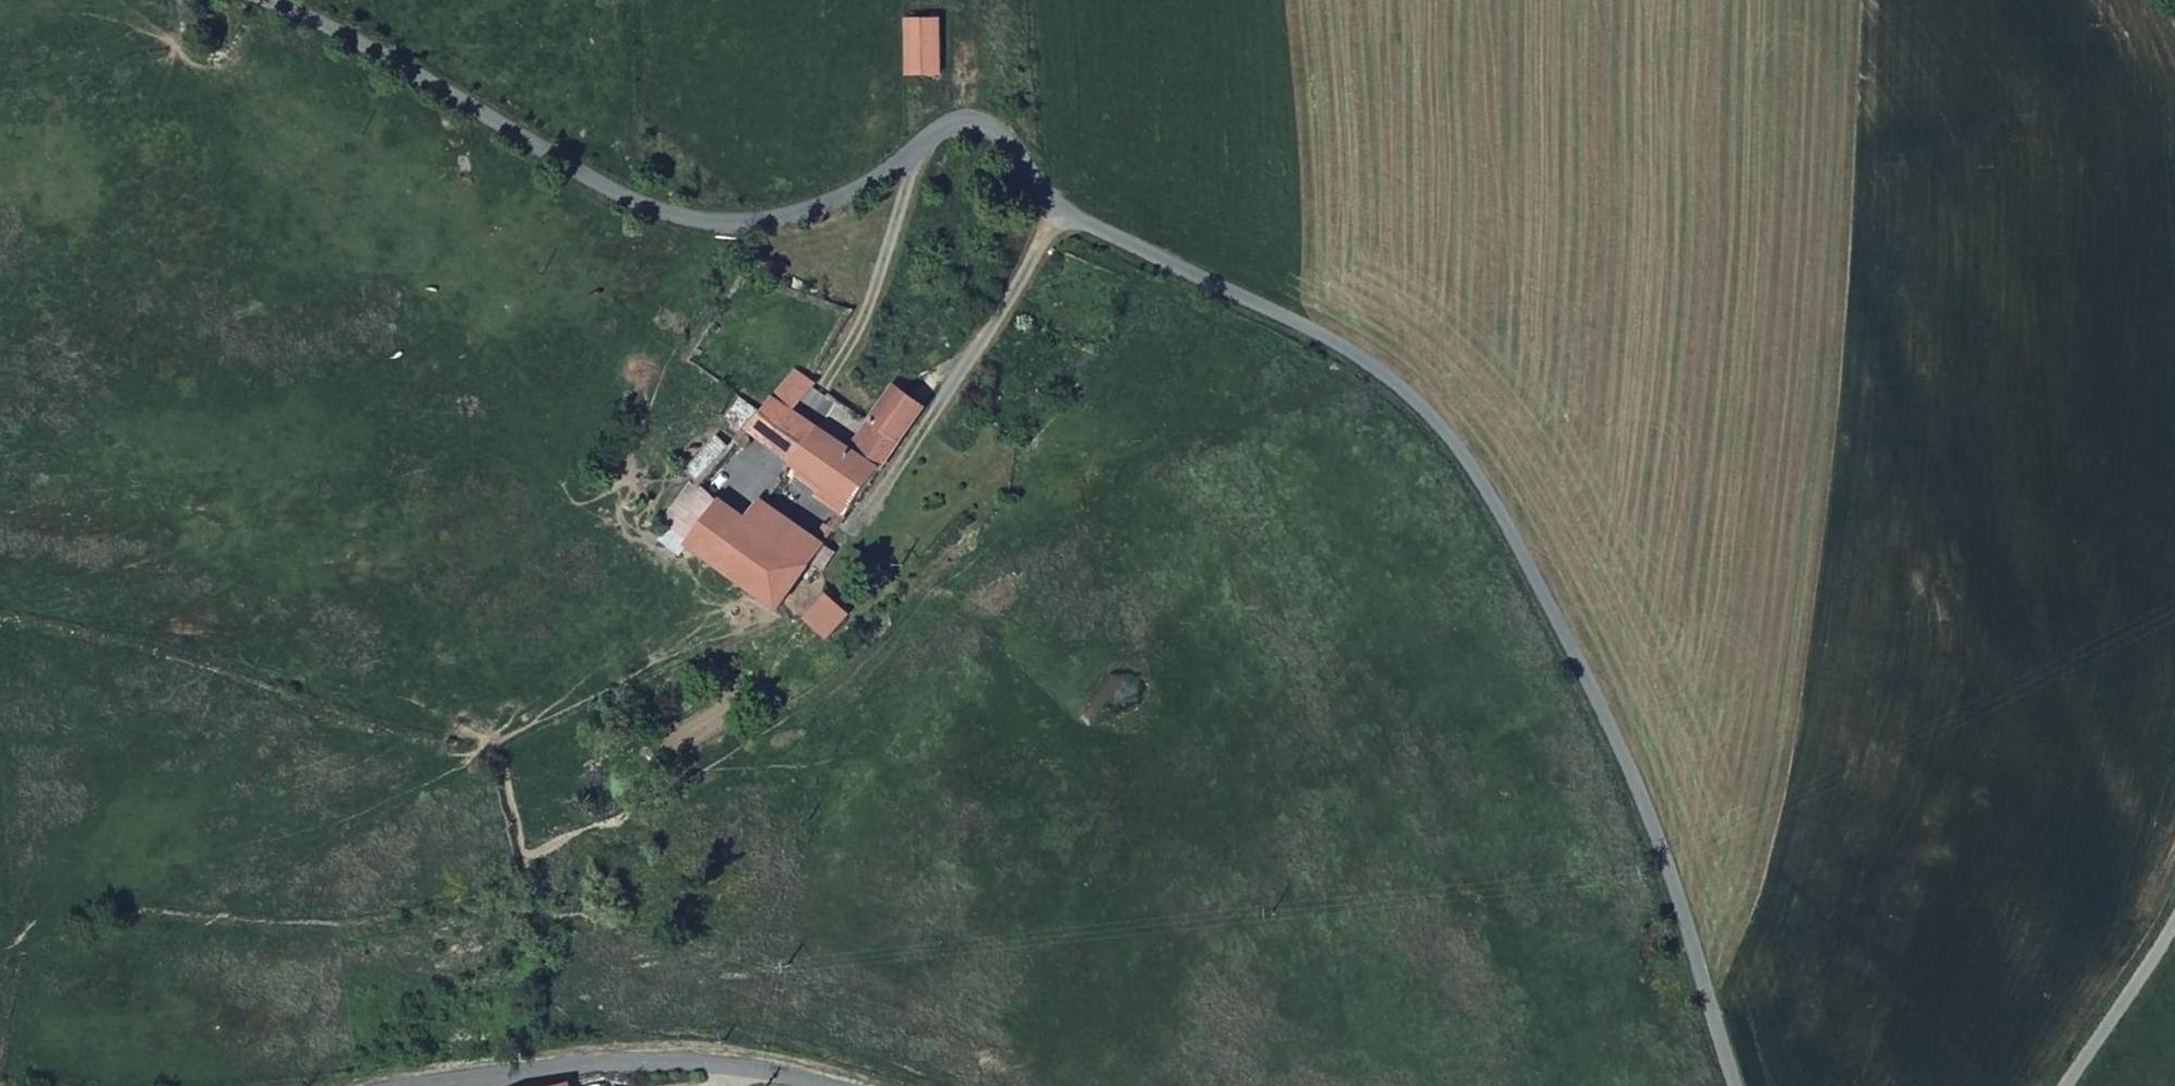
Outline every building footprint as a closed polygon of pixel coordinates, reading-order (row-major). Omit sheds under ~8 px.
[(911,23),(911,78),(944,78),(943,23),(911,23)] [(804,380),(769,423),(754,441),(775,457),(823,393),(804,380)] [(821,505),(842,521),(849,509),(857,516),(902,450),(923,418),(897,399),(877,432),(884,436),(866,465),(821,433),(795,470),(827,493),(821,505)] [(769,423),(753,412),(737,432),(752,444),(754,441),(769,423)] [(695,485),(710,498),(739,460),(725,448),(695,485)] [(729,514),(709,499),(703,496),(676,536),(698,553),(729,514)] [(698,553),(788,616),(817,572),(830,554),(767,509),(755,526),(731,511),(729,514),(698,553)] [(845,566),(830,554),(817,572),(833,583),(845,566)]
